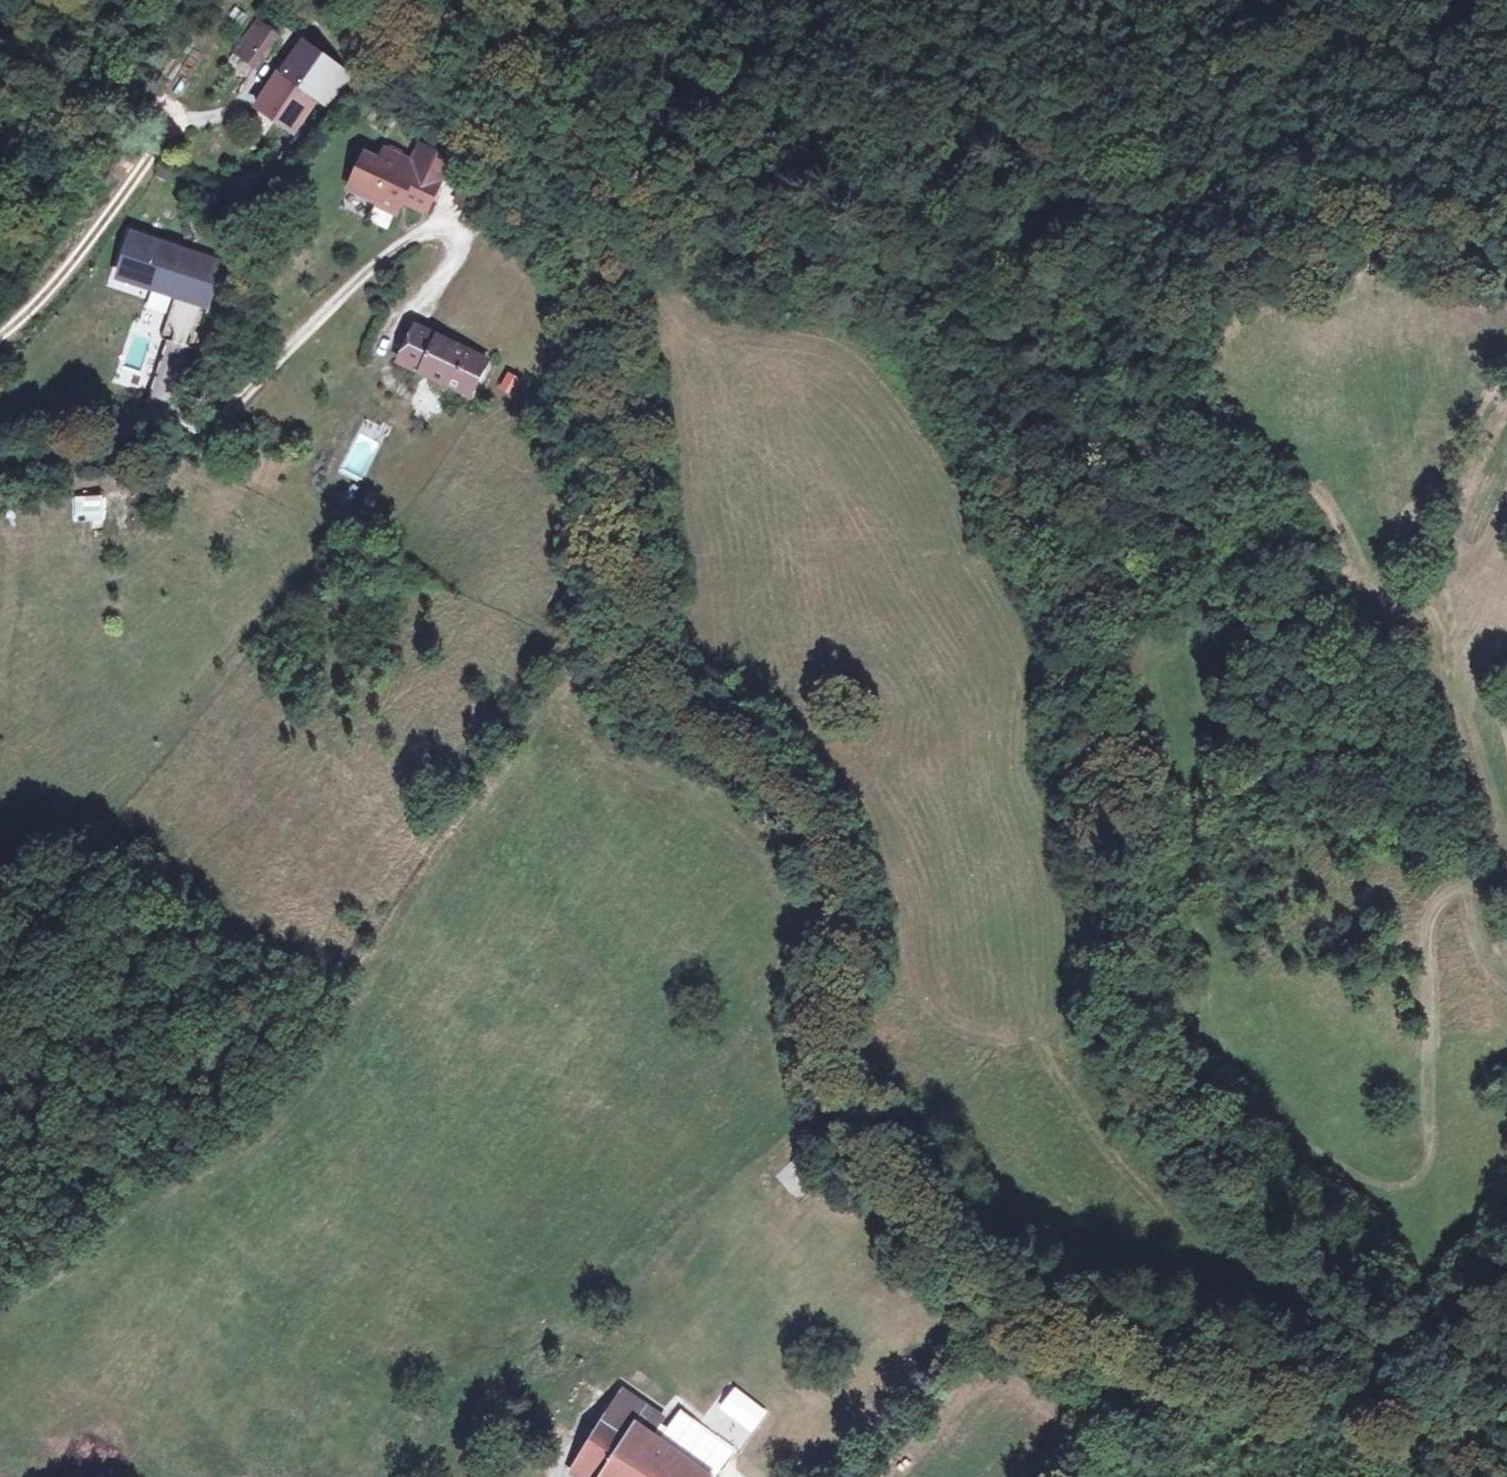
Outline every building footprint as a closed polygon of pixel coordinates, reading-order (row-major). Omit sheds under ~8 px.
[(287,24),(264,7),(241,38),(264,55),(287,24)] [(356,59),(311,25),(261,90),(306,125),(356,59)] [(416,155),(372,135),(345,197),(402,222),(411,203),(429,211),(455,151),(424,138),(416,155)] [(162,335),(196,345),(220,254),(127,229),(114,278),(150,288),(145,307),(168,314),(162,335)] [(493,358),(414,318),(393,359),(472,399),(493,358)] [(513,395),(521,378),(506,371),(499,388),(513,395)] [(360,483),(388,428),(365,417),(337,471),(360,483)] [(73,496),(75,523),(105,521),(102,493),(73,496)] [(620,1385),(568,1469),(581,1476),(721,1476),(741,1446),(680,1408),(674,1419),(620,1385)]
